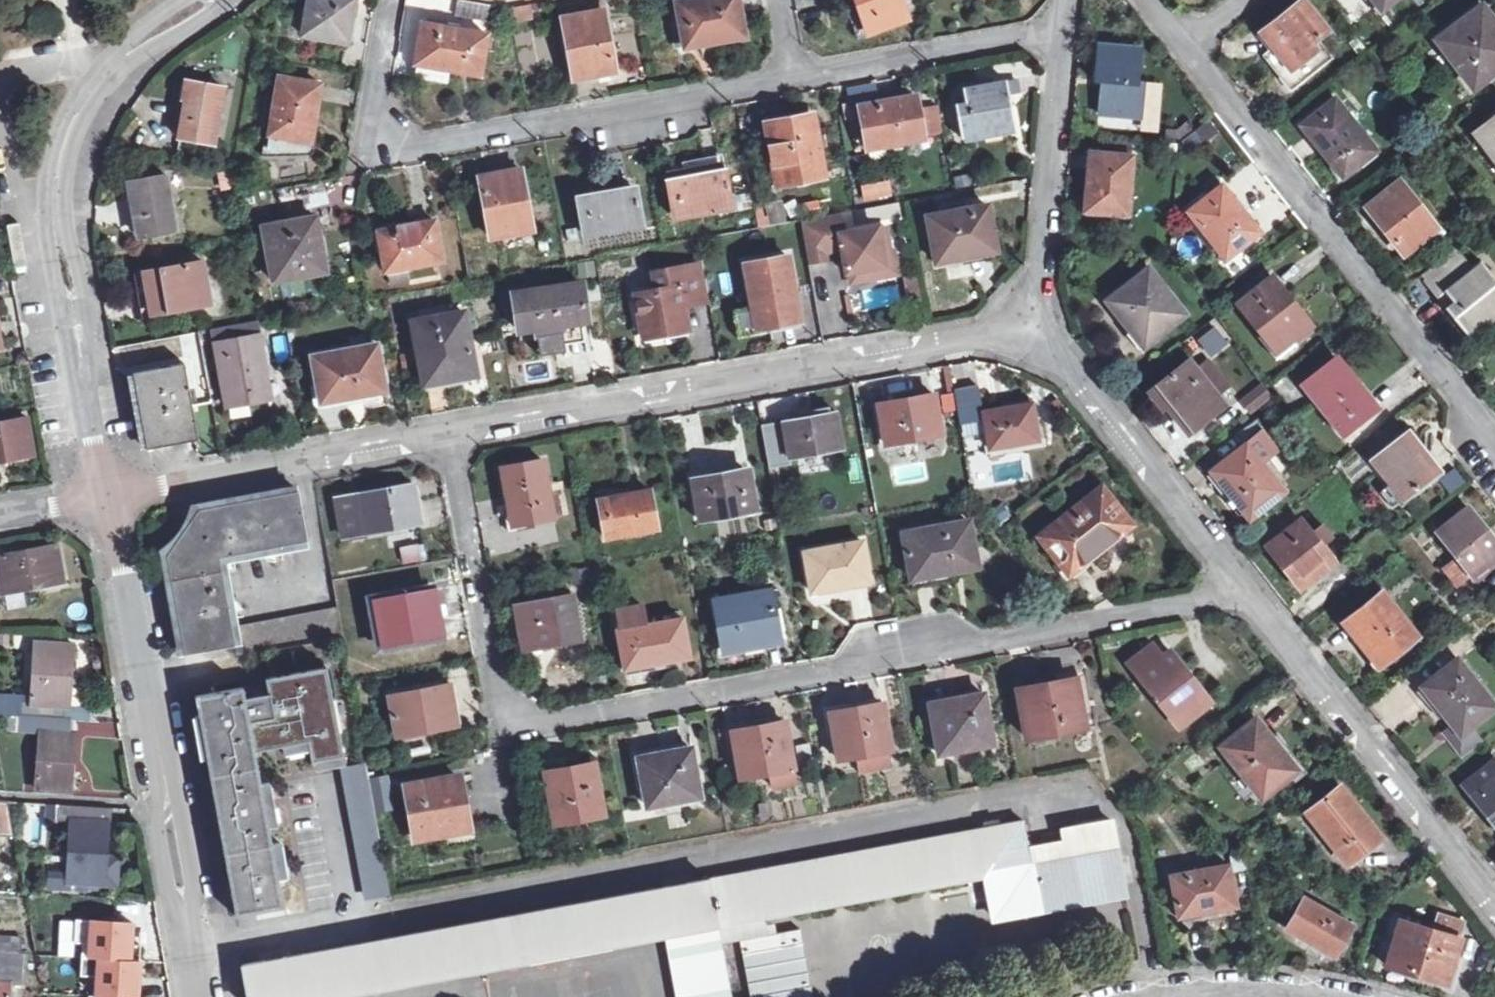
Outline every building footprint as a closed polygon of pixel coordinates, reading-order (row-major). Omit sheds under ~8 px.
[(303,34),(348,41),(349,39),(355,0),(310,0),(303,34)] [(488,15),(490,4),(464,0),(457,0),(455,10),(488,15)] [(682,21),(686,40),(687,43),(744,33),(738,0),(682,0),(678,1),(682,21)] [(905,16),(899,0),(858,0),(869,29),(905,16)] [(1278,49),(1291,66),(1281,75),(1292,88),(1332,56),(1318,37),(1327,29),(1304,0),(1301,0),(1263,30),(1270,39),(1278,49)] [(603,11),(602,11),(599,3),(587,5),(589,14),(563,18),(574,73),(592,70),(592,74),(615,70),(603,11)] [(529,4),(509,7),(512,22),(531,18),(529,4)] [(1493,19),(1483,5),(1443,35),(1461,59),(1457,63),(1474,87),(1494,71),(1494,22),(1493,19)] [(416,62),(481,74),(487,33),(423,21),(416,62)] [(677,42),(686,40),(682,21),(673,23),(677,42)] [(1144,82),(1138,80),(1140,49),(1100,46),(1097,79),(1105,80),(1102,114),(1141,118),(1144,82)] [(1268,58),(1281,75),(1291,66),(1278,49),(1268,58)] [(266,154),(308,153),(320,82),(280,76),(266,154)] [(1006,79),(995,81),(999,102),(1010,99),(1009,94),(1018,92),(1015,78),(1007,80),(1006,79)] [(176,136),(217,143),(227,87),(187,79),(176,136)] [(963,135),(1003,128),(1001,120),(1014,118),(1010,99),(999,102),(995,81),(964,86),(966,100),(957,102),(963,135)] [(869,148),(924,138),(916,95),(862,104),(869,148)] [(1342,174),(1375,149),(1336,100),(1303,127),(1320,148),(1342,174)] [(777,183),(824,175),(814,114),(766,123),(777,183)] [(1475,132),(1494,158),(1494,117),(1475,132)] [(1001,120),(1003,128),(1015,126),(1014,118),(1001,120)] [(1111,152),(1129,154),(1130,142),(1112,141),(1111,152)] [(1132,154),(1129,154),(1111,152),(1091,150),(1087,193),(1101,195),(1099,212),(1127,214),(1132,154)] [(686,179),(671,181),(678,220),(730,210),(721,160),(685,166),(686,179)] [(492,236),(532,229),(522,171),(482,177),(492,236)] [(165,174),(128,181),(131,199),(135,198),(143,236),(176,229),(165,174)] [(860,186),(864,203),(903,195),(900,178),(860,186)] [(1399,181),(1367,206),(1381,225),(1403,252),(1423,237),(1420,234),(1433,224),(1399,181)] [(1227,257),(1245,244),(1234,230),(1249,219),(1238,204),(1223,185),(1190,210),(1227,257)] [(586,233),(639,224),(632,187),(579,197),(586,233)] [(1101,195),(1087,193),(1086,210),(1099,212),(1101,195)] [(754,204),(758,227),(788,223),(784,199),(754,204)] [(880,218),(902,216),(901,203),(879,206),(880,218)] [(970,255),(997,249),(988,205),(928,216),(937,261),(970,255)] [(841,211),(803,219),(811,260),(830,256),(828,246),(844,243),(846,255),(840,263),(849,269),(849,270),(852,270),(854,280),(863,279),(876,276),(874,266),(888,263),(885,249),(883,240),(889,239),(886,223),(845,231),(841,211)] [(310,218),(263,227),(273,280),(324,270),(320,244),(315,245),(310,218)] [(385,269),(441,259),(434,219),(378,230),(385,269)] [(1234,230),(1245,244),(1260,232),(1249,219),(1234,230)] [(1427,277),(1463,249),(1458,243),(1422,271),(1427,277)] [(895,247),(885,249),(888,263),(874,266),(876,276),(900,272),(895,247)] [(1471,334),(1494,314),(1494,280),(1480,261),(1475,265),(1463,249),(1427,277),(1455,313),(1471,334)] [(758,329),(778,325),(788,323),(799,321),(786,255),(746,263),(754,305),(758,329)] [(152,313),(212,303),(204,262),(144,272),(152,313)] [(700,263),(655,271),(658,288),(637,292),(645,334),(666,330),(688,326),(684,303),(707,299),(700,263)] [(1145,343),(1183,314),(1149,270),(1111,300),(1128,321),(1145,343)] [(918,273),(906,276),(911,301),(923,298),(918,273)] [(1278,348),(1291,338),(1309,324),(1289,298),(1272,278),(1240,301),(1278,348)] [(546,326),(586,320),(582,283),(514,292),(519,330),(546,326)] [(1095,306),(1138,358),(1146,351),(1103,300),(1095,306)] [(758,329),(754,305),(733,309),(738,338),(759,334),(758,329)] [(464,311),(413,320),(425,383),(448,378),(446,372),(461,370),(474,367),(464,311)] [(229,404),(251,401),(260,399),(271,397),(259,335),(256,319),(219,327),(222,342),(217,342),(229,404)] [(1298,347),(1291,338),(1278,348),(1285,357),(1298,347)] [(352,396),(385,390),(377,344),(314,355),(322,401),(352,396)] [(1345,434),(1378,409),(1353,377),(1337,356),(1303,382),(1345,434)] [(1192,431),(1224,406),(1217,396),(1228,387),(1208,360),(1196,369),(1188,360),(1156,385),(1170,403),(1175,409),(1192,431)] [(190,440),(199,439),(186,362),(134,371),(147,448),(190,440)] [(1263,384),(1243,399),(1253,412),(1272,396),(1263,384)] [(978,385),(954,390),(960,423),(985,419),(983,411),(978,385)] [(1162,409),(1170,403),(1156,385),(1148,391),(1162,409)] [(913,438),(941,433),(934,392),(904,398),(878,403),(885,443),(903,440),(913,438)] [(253,413),(251,401),(229,404),(232,417),(253,413)] [(985,419),(990,446),(992,455),(1040,446),(1038,438),(1031,402),(1009,406),(983,411),(985,419)] [(789,456),(841,447),(835,411),(829,412),(828,406),(809,410),(797,412),(799,418),(782,420),(784,427),(763,431),(769,466),(790,462),(789,456)] [(7,457),(36,452),(29,417),(0,422),(0,459),(7,457)] [(784,427),(782,420),(761,424),(763,431),(784,427)] [(1405,495),(1438,470),(1421,449),(1407,431),(1374,456),(1405,495)] [(1277,451),(1264,435),(1261,434),(1215,470),(1232,492),(1251,516),(1285,490),(1263,461),(1277,451)] [(913,438),(903,440),(906,454),(916,452),(913,438)] [(512,522),(554,514),(544,459),(502,467),(507,492),(512,522)] [(712,480),(750,473),(749,467),(711,474),(712,480)] [(1457,468),(1440,477),(1448,493),(1466,484),(1457,468)] [(756,507),(750,473),(712,480),(711,474),(704,476),(693,478),(700,518),(756,507)] [(415,484),(338,497),(345,535),(418,523),(415,506),(418,505),(417,495),(415,484)] [(1041,534),(1065,563),(1079,552),(1084,558),(1092,552),(1129,522),(1101,487),(1041,534)] [(201,507),(204,528),(184,531),(187,551),(169,553),(185,643),(187,653),(235,644),(238,657),(345,638),(339,607),(233,627),(221,555),(309,539),(298,490),(201,507)] [(605,534),(656,525),(650,490),(620,495),(599,499),(605,534)] [(1494,556),(1494,538),(1484,524),(1469,506),(1437,531),(1472,574),(1494,556)] [(912,577),(955,569),(954,562),(976,558),(969,521),(904,533),(912,577)] [(1303,584),(1332,561),(1301,523),(1273,546),(1286,562),(1303,584)] [(843,585),(869,580),(862,540),(803,551),(811,591),(843,585)] [(2,596),(2,593),(64,581),(57,543),(0,554),(0,596),(2,596)] [(425,560),(422,544),(400,547),(403,563),(425,560)] [(1079,552),(1065,563),(1070,570),(1084,558),(1079,552)] [(977,565),(976,558),(954,562),(955,569),(966,567),(977,565)] [(439,602),(432,603),(429,587),(372,597),(381,646),(438,636),(435,618),(442,617),(441,609),(439,602)] [(715,600),(723,642),(738,639),(740,647),(750,645),(781,639),(772,590),(715,600)] [(1380,664),(1417,636),(1384,593),(1347,621),(1361,639),(1380,664)] [(540,644),(579,637),(571,596),(516,606),(524,647),(540,644)] [(688,656),(682,617),(646,623),(643,603),(616,608),(620,628),(618,628),(625,668),(646,664),(688,656)] [(724,650),(740,647),(738,639),(723,642),(724,650)] [(31,716),(65,718),(66,706),(71,707),(75,643),(36,641),(32,707),(0,705),(0,715),(31,716)] [(1143,652),(1130,662),(1179,725),(1211,700),(1170,649),(1162,655),(1153,644),(1143,652)] [(1445,732),(1463,755),(1481,741),(1470,727),(1494,708),(1494,705),(1460,661),(1426,687),(1442,708),(1455,725),(1445,732)] [(245,686),(197,695),(201,714),(196,715),(204,758),(208,757),(238,916),(286,907),(282,888),(290,886),(289,881),(288,877),(289,877),(283,842),(274,844),(271,827),(280,825),(277,807),(276,808),(275,803),(274,799),(275,799),(272,781),(263,783),(257,751),(278,747),(285,745),(310,741),(311,750),(314,762),(317,761),(345,756),(329,666),(268,677),(270,692),(247,696),(245,686)] [(1028,736),(1086,726),(1076,678),(1045,683),(1018,688),(1028,736)] [(449,684),(389,695),(397,736),(453,725),(450,709),(453,708),(451,695),(449,684)] [(939,752),(991,743),(982,694),(955,699),(930,704),(939,752)] [(859,754),(889,748),(892,747),(882,702),(856,707),(831,711),(840,758),(859,754)] [(90,707),(71,707),(66,706),(65,718),(71,719),(89,719),(90,707)] [(71,719),(65,718),(31,716),(30,731),(39,732),(36,789),(72,791),(76,732),(70,732),(71,719)] [(1276,735),(1270,740),(1262,730),(1254,721),(1223,746),(1262,795),(1293,770),(1279,751),(1284,746),(1276,735)] [(769,772),(794,767),(785,722),(756,727),(733,732),(742,778),(769,772)] [(310,741),(285,745),(287,754),(311,750),(310,741)] [(673,755),(694,752),(693,746),(672,750),(673,755)] [(889,748),(859,754),(862,769),(892,763),(889,748)] [(702,796),(694,752),(673,755),(672,750),(657,752),(639,756),(648,806),(702,796)] [(345,756),(317,761),(319,770),(347,765),(345,756)] [(1466,783),(1479,800),(1494,820),(1494,760),(1466,783)] [(367,762),(348,766),(371,898),(391,895),(367,762)] [(556,821),(603,812),(594,763),(572,767),(546,772),(556,821)] [(794,767),(769,772),(772,788),(796,783),(794,767)] [(418,837),(470,828),(461,775),(451,777),(408,784),(418,837)] [(1305,810),(1338,851),(1353,839),(1362,851),(1381,837),(1360,809),(1339,783),(1305,810)] [(53,888),(104,891),(106,864),(109,806),(57,803),(57,819),(71,821),(68,874),(54,873),(53,888)] [(244,965),(250,996),(326,996),(368,990),(664,937),(765,918),(984,878),(992,921),(1126,894),(1112,820),(1064,828),(1063,830),(1044,834),(1045,845),(1028,847),(1023,819),(244,965)] [(1353,839),(1338,851),(1347,863),(1362,851),(1353,839)] [(116,865),(106,864),(104,891),(115,891),(116,865)] [(1229,865),(1173,875),(1179,912),(1202,909),(1202,911),(1213,909),(1236,905),(1229,865)] [(1307,939),(1336,956),(1354,924),(1304,896),(1286,927),(1307,939)] [(1435,912),(1430,929),(1461,938),(1465,921),(1435,912)] [(83,956),(132,959),(134,922),(78,918),(76,941),(84,942),(83,956)] [(765,918),(664,937),(676,996),(732,996),(722,946),(742,942),(778,935),(776,926),(769,927),(765,918)] [(1461,938),(1430,929),(1399,919),(1385,966),(1422,978),(1446,985),(1461,938)] [(742,942),(752,996),(815,996),(802,930),(778,935),(742,942)] [(24,980),(25,952),(0,950),(0,996),(13,996),(14,979),(24,980)] [(132,959),(83,956),(82,975),(99,975),(97,995),(135,996),(139,996),(142,960),(132,959)]
